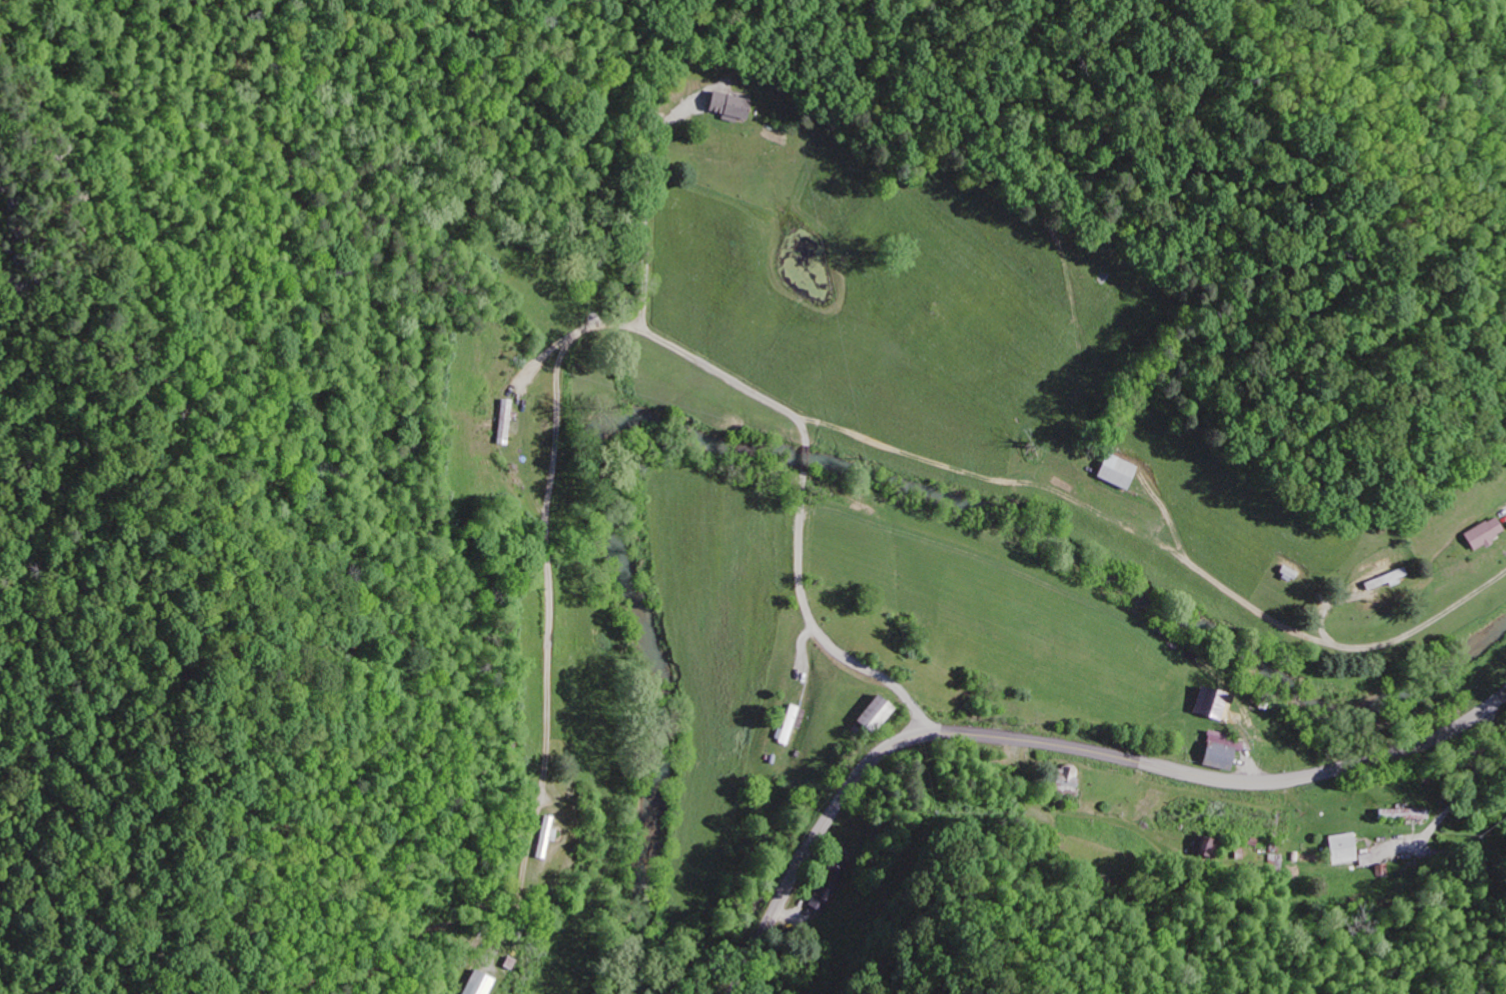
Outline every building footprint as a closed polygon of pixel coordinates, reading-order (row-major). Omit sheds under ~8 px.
[(708,117),(747,122),(750,100),(711,95),(708,117)] [(509,401),(498,401),(496,446),(507,447),(509,401)] [(1139,469),(1111,455),(1099,479),(1128,493),(1139,469)] [(1505,533),(1496,518),(1464,536),(1474,554),(1492,544),(1491,541),(1505,533)] [(1374,581),(1377,589),(1408,578),(1405,570),(1374,581)] [(891,708),(871,697),(855,724),(876,735),(891,708)] [(806,711),(790,706),(782,731),(777,729),(773,742),(788,747),(793,729),(800,731),(806,711)] [(1241,744),(1208,735),(1200,766),(1226,773),(1232,752),(1238,753),(1241,744)] [(1060,795),(1075,797),(1077,771),(1062,769),(1060,795)] [(1425,811),(1391,812),(1391,822),(1425,820),(1425,811)] [(553,819),(542,817),(537,861),(545,862),(547,843),(554,844),(556,830),(551,830),(553,819)] [(1332,868),(1357,863),(1351,834),(1326,840),(1332,868)] [(848,871),(833,862),(808,907),(823,916),(848,871)] [(495,981),(475,971),(464,993),(489,993),(495,981)]
